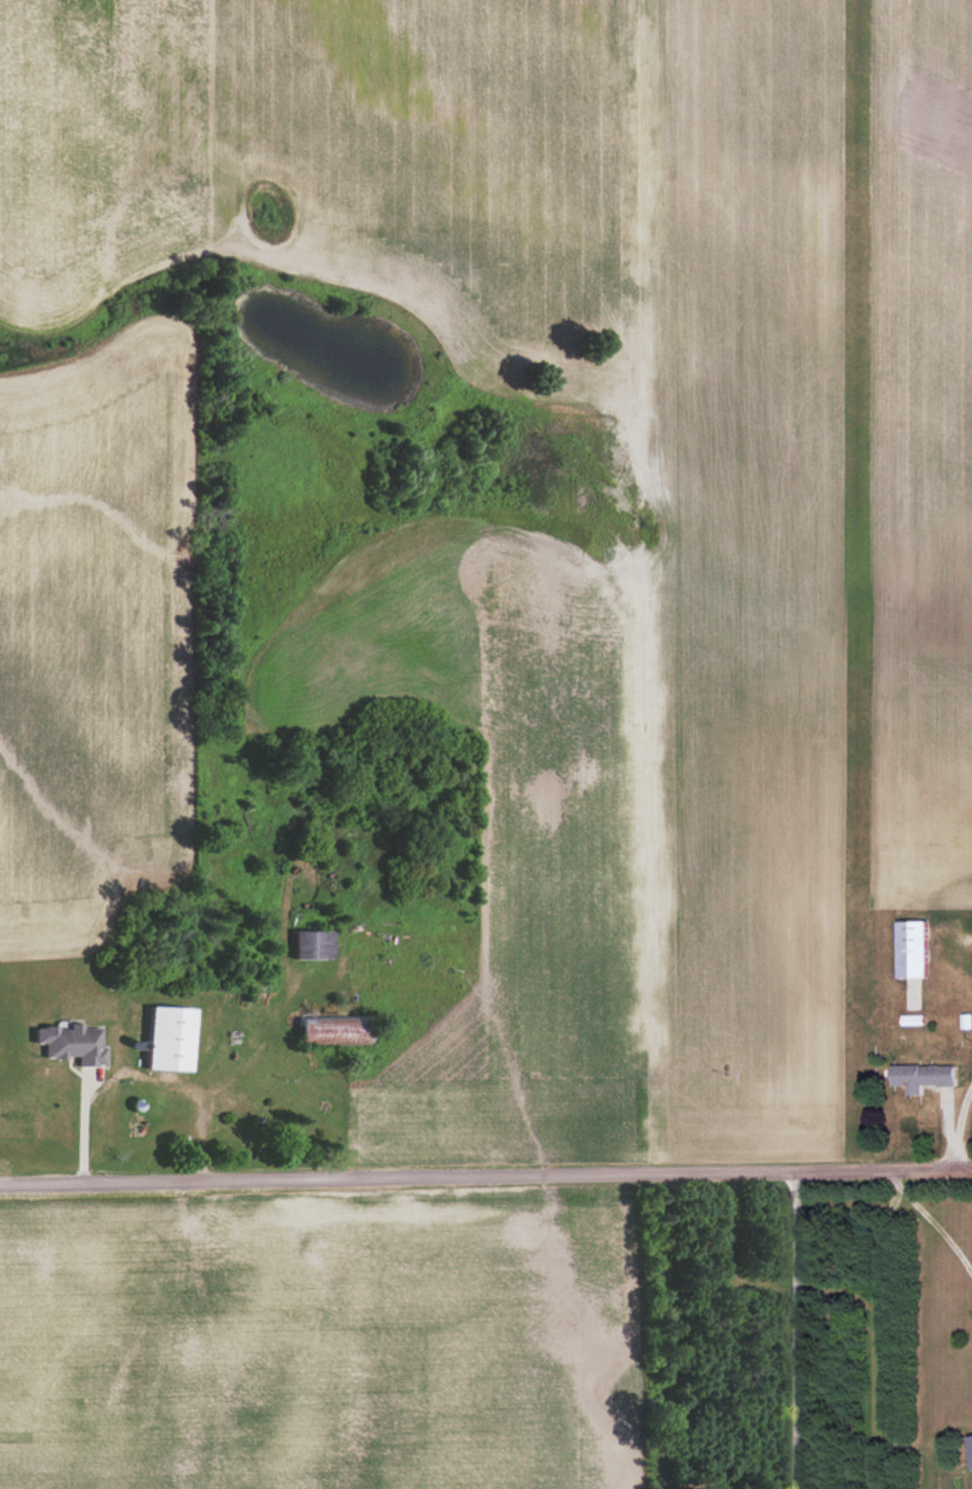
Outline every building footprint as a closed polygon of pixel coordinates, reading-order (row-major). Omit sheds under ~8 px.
[(898,921),(899,978),(928,977),(927,921),(898,921)] [(334,959),(334,930),(293,930),(293,959),(334,959)] [(189,1071),(192,1008),(147,1007),(145,1069),(189,1071)] [(370,1044),(370,1016),(299,1016),(299,1044),(370,1044)] [(104,1066),(104,1046),(100,1046),(100,1028),(81,1028),(81,1023),(68,1023),(68,1027),(34,1027),(34,1043),(43,1043),(43,1058),(76,1058),(76,1066),(104,1066)] [(956,1065),(893,1065),(892,1086),(908,1086),(908,1095),(923,1095),(923,1086),(956,1086),(956,1065)]
